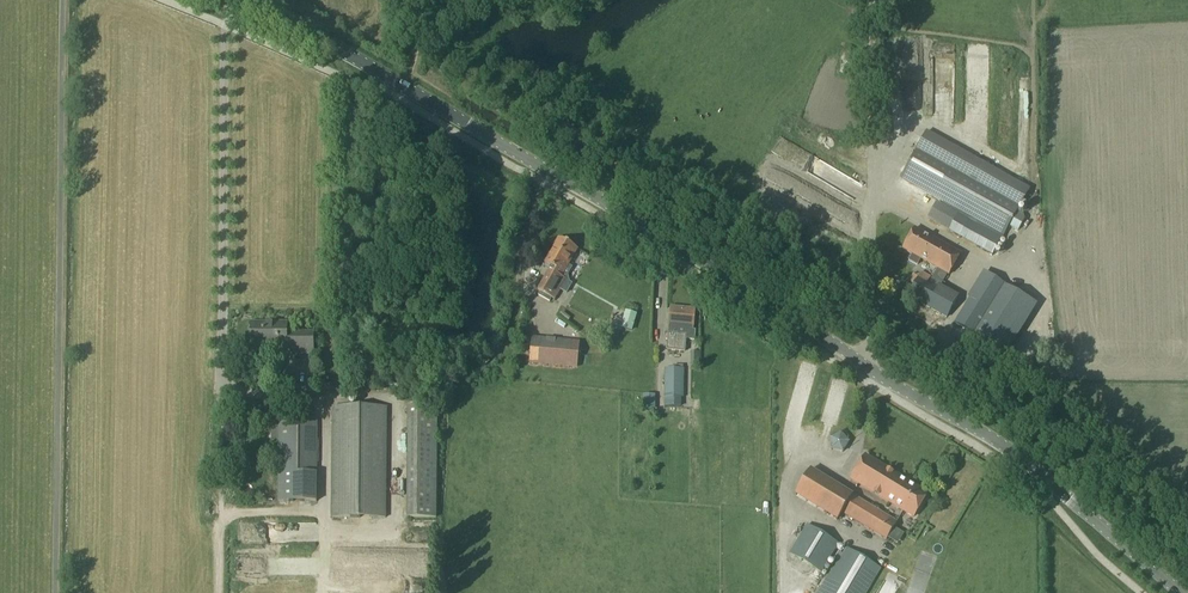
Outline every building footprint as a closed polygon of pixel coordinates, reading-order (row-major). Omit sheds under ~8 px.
[(930,121),(949,122),(950,62),(930,61),(930,121)] [(793,120),(789,130),(796,132),(799,122),(793,120)] [(1029,189),(926,132),(900,180),(960,213),(949,232),(992,257),(1002,240),(1001,240),(1001,239),(993,234),(994,233),(1003,237),(1009,226),(1017,231),(1024,218),(1016,214),(1029,189)] [(449,162),(443,161),(441,161),(443,173),(446,173),(451,169),(449,162)] [(961,255),(915,229),(902,250),(912,256),(909,261),(917,266),(920,260),(949,276),(961,255)] [(577,250),(559,240),(544,269),(550,272),(538,292),(554,301),(565,280),(562,279),(564,275),(567,277),(572,269),(568,267),(577,250)] [(992,279),(993,278),(985,273),(954,325),(1000,351),(1029,301),(1004,286),(1004,285),(992,279)] [(377,284),(380,280),(381,277),(369,275),(368,277),(370,283),(377,284)] [(908,298),(946,319),(958,298),(920,278),(908,298)] [(456,308),(457,302),(456,299),(444,304),(445,307),(450,311),(456,308)] [(695,312),(671,309),(667,350),(685,353),(686,340),(695,341),(696,332),(693,331),(695,312)] [(632,322),(634,315),(624,312),(622,320),(632,322)] [(287,337),(287,325),(273,325),(273,328),(251,327),(251,348),(263,348),(263,351),(284,351),(284,355),(314,355),(314,334),(300,334),(299,337),(287,337)] [(577,370),(580,343),(532,338),(529,365),(577,370)] [(684,369),(665,369),(664,418),(684,417),(684,398),(684,369)] [(387,408),(332,407),(331,519),(386,519),(387,408)] [(438,409),(407,408),(406,520),(437,520),(438,409)] [(277,503),(317,503),(318,420),(278,419),(278,420),(271,420),(271,432),(278,432),(277,503)] [(825,451),(838,456),(844,438),(832,433),(825,451)] [(928,495),(865,457),(851,482),(913,519),(928,495)] [(919,459),(914,466),(921,471),(926,465),(919,459)] [(811,470),(795,496),(837,521),(842,513),(887,540),(898,523),(852,496),(853,495),(811,470)] [(821,574),(839,545),(807,525),(789,555),(821,574)] [(236,526),(235,542),(272,545),(272,541),(294,543),(295,535),(294,535),(294,531),(236,526)] [(820,592),(867,592),(881,570),(847,549),(820,592)] [(801,585),(811,589),(814,582),(803,578),(801,585)] [(876,592),(886,592),(892,582),(883,578),(876,592)]
